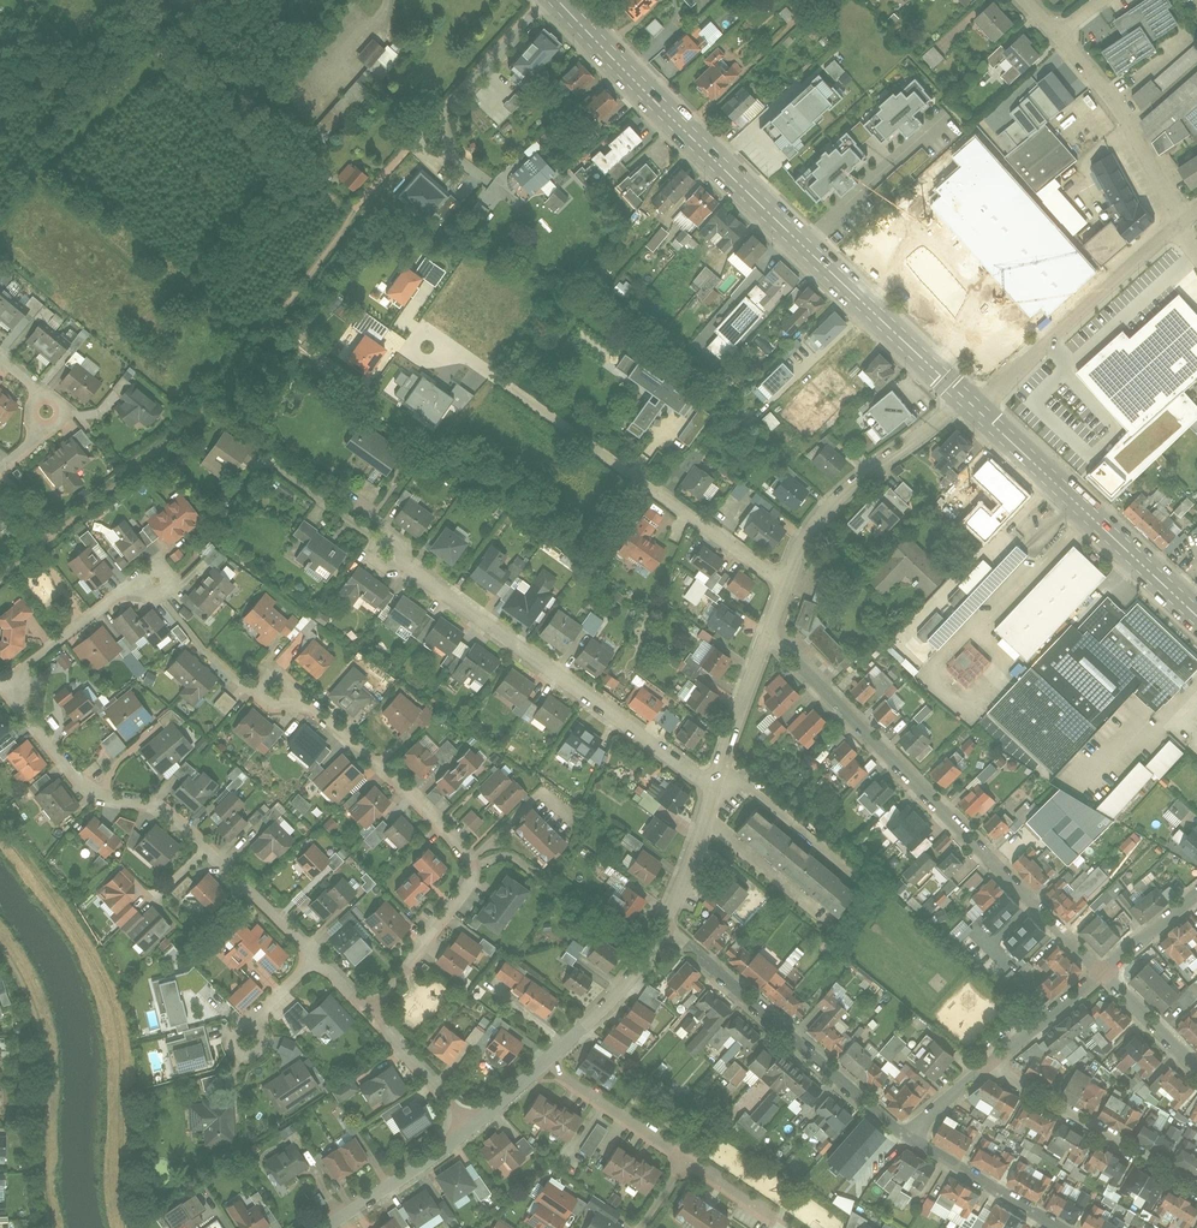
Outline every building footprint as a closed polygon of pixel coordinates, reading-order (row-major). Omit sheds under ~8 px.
[(657,0),(627,0),(622,4),(636,19),(657,0)] [(1168,0),(1146,0),(1118,18),(1128,34),(1099,52),(1114,75),(1157,48),(1153,42),(1179,26),(1168,9),(1172,7),(1168,0)] [(973,21),(994,42),(1012,25),(990,3),(973,21)] [(664,27),(655,19),(646,28),(655,36),(664,27)] [(562,42),(543,25),(508,63),(527,80),(562,42)] [(710,45),(693,28),(666,55),(682,72),(710,45)] [(1013,84),(1041,55),(1019,34),(1004,51),(1001,54),(1005,58),(1013,65),(1004,75),(1013,84)] [(384,47),(374,39),(359,55),(369,64),(384,47)] [(170,52),(160,42),(153,49),(163,58),(170,52)] [(1196,128),(1196,45),(1195,43),(1131,97),(1147,116),(1142,120),(1151,132),(1176,111),(1180,116),(1184,113),(1196,128)] [(931,69),(944,58),(934,46),(921,57),(931,69)] [(399,58),(388,47),(314,131),(325,141),(399,58)] [(1001,54),(1004,51),(1001,48),(988,60),(995,67),(1005,58),(1001,54)] [(703,62),(709,68),(713,65),(722,57),(716,50),(703,62)] [(831,59),(822,70),(834,80),(843,69),(831,59)] [(575,94),(594,76),(580,62),(561,79),(575,94)] [(709,68),(693,82),(708,98),(739,70),(732,63),(720,73),(713,65),(709,68)] [(107,79),(119,87),(126,78),(114,70),(107,79)] [(844,85),(852,78),(844,70),(837,77),(844,85)] [(1076,99),(1053,73),(1026,96),(1029,99),(1020,107),(1021,109),(1012,117),(1018,123),(997,140),(1010,155),(1029,138),(1046,124),(1076,99)] [(760,131),(777,150),(785,143),(787,145),(811,124),(809,122),(827,106),(830,109),(841,100),(831,89),(829,91),(817,77),(777,112),(779,114),(760,131)] [(910,144),(926,131),(918,121),(937,106),(919,84),(904,96),(906,98),(899,103),(898,101),(884,112),(887,115),(867,131),(862,125),(795,181),(818,208),(836,192),(845,203),(861,190),(851,179),(872,161),(862,148),(873,139),(883,151),(902,135),(910,144)] [(621,103),(606,86),(584,106),(598,123),(621,103)] [(758,102),(745,87),(720,108),(719,110),(732,124),(758,102)] [(516,88),(501,105),(510,113),(525,96),(516,88)] [(1190,135),(1180,121),(1166,131),(1174,144),(1190,135)] [(1010,155),(1006,159),(1062,223),(1074,236),(1091,222),(1060,187),(1063,185),(1057,178),(1078,159),(1046,124),(1029,138),(1010,155)] [(640,140),(627,125),(593,157),(607,171),(640,140)] [(1174,144),(1166,131),(1153,143),(1160,155),(1174,144)] [(937,188),(944,195),(933,205),(1032,316),(1043,306),(1049,313),(1097,271),(977,136),(954,157),(962,166),(937,188)] [(922,149),(866,195),(874,205),(895,188),(896,189),(901,185),(903,187),(913,179),(909,174),(929,157),(922,149)] [(560,171),(542,150),(514,174),(532,195),(560,171)] [(1152,219),(1139,203),(1114,154),(1092,166),(1119,220),(1113,226),(1127,241),(1152,219)] [(1177,172),(1188,190),(1196,185),(1196,159),(1177,172)] [(657,175),(645,161),(634,171),(637,174),(630,180),(626,176),(616,185),(624,193),(630,187),(636,194),(657,175)] [(353,165),(341,179),(353,190),(365,176),(353,165)] [(395,194),(423,219),(445,194),(417,169),(395,194)] [(696,182),(682,169),(656,196),(670,210),(696,182)] [(719,203),(702,186),(685,204),(702,221),(719,203)] [(555,188),(542,200),(553,211),(565,200),(555,188)] [(465,216),(474,226),(488,212),(478,202),(465,216)] [(627,232),(635,224),(638,227),(648,218),(637,207),(619,224),(627,232)] [(734,244),(748,228),(724,208),(711,224),(734,244)] [(1108,220),(1082,242),(1101,263),(1127,241),(1113,226),(1108,220)] [(660,227),(643,245),(650,251),(667,233),(660,227)] [(680,247),(689,237),(684,232),(675,242),(680,247)] [(752,268),(767,249),(749,234),(734,254),(752,268)] [(386,295),(396,302),(394,306),(400,310),(403,306),(405,307),(423,280),(435,289),(446,272),(425,258),(415,274),(405,267),(386,295)] [(800,279),(780,260),(764,277),(772,283),(766,290),(758,299),(766,306),(771,311),(800,279)] [(721,279),(706,268),(690,287),(705,299),(721,279)] [(629,287),(619,279),(611,290),(622,298),(629,287)] [(758,299),(766,290),(757,282),(716,327),(721,331),(709,344),(725,358),(738,343),(735,341),(766,306),(758,299)] [(14,298),(0,287),(0,315),(14,298)] [(793,335),(822,303),(806,288),(795,299),(800,304),(782,325),(793,335)] [(1180,294),(1131,338),(1124,331),(1077,373),(1129,431),(1087,476),(1113,501),(1196,420),(1196,405),(1185,391),(1196,380),(1196,313),(1180,294)] [(0,315),(0,320),(13,330),(29,310),(14,298),(0,315)] [(910,312),(928,328),(936,318),(919,303),(910,312)] [(828,340),(847,321),(837,310),(817,329),(819,330),(813,336),(821,344),(827,339),(828,340)] [(365,337),(345,363),(368,379),(388,351),(379,345),(390,330),(364,312),(352,328),(365,337)] [(42,321),(27,341),(41,351),(56,332),(42,321)] [(71,342),(69,346),(75,351),(89,333),(82,328),(77,334),(69,328),(63,336),(71,342)] [(56,332),(41,351),(55,362),(70,342),(56,332)] [(802,343),(798,339),(781,354),(786,359),(802,343)] [(878,390),(897,373),(879,355),(861,372),(878,390)] [(637,439),(663,403),(683,417),(691,405),(671,390),(674,386),(662,378),(660,381),(624,356),(616,368),(652,394),(625,430),(637,439)] [(796,371),(785,359),(755,388),(767,400),(796,371)] [(63,383),(90,404),(105,384),(78,363),(63,383)] [(822,388),(833,399),(851,381),(840,370),(822,388)] [(389,392),(437,427),(452,405),(462,412),(474,396),(457,384),(449,396),(423,377),(421,380),(412,374),(409,378),(402,373),(389,392)] [(163,411),(133,384),(119,399),(123,402),(109,418),(123,431),(135,418),(147,429),(163,411)] [(0,386),(0,422),(2,424),(20,402),(0,386)] [(907,423),(916,416),(893,390),(870,410),(868,408),(862,413),(882,435),(887,431),(889,434),(905,420),(907,423)] [(710,417),(700,410),(679,440),(689,447),(710,417)] [(769,411),(759,419),(770,431),(779,423),(769,411)] [(404,457),(363,427),(345,451),(386,481),(404,457)] [(977,447),(955,428),(935,450),(958,470),(977,447)] [(91,459),(73,435),(37,464),(55,486),(62,481),(72,494),(86,483),(76,471),(91,459)] [(221,436),(200,466),(228,486),(244,464),(253,471),(263,455),(248,445),(243,451),(221,436)] [(851,467),(829,447),(815,462),(837,483),(851,467)] [(688,472),(678,486),(699,501),(713,481),(725,490),(734,477),(696,450),(683,468),(688,472)] [(1028,496),(989,459),(974,474),(1004,502),(992,515),(982,505),(967,521),(987,539),(1028,496)] [(809,493),(787,475),(772,494),(795,512),(809,493)] [(355,490),(371,501),(379,490),(363,479),(355,490)] [(738,481),(729,494),(740,500),(748,487),(738,481)] [(890,533),(912,506),(890,489),(868,516),(890,533)] [(1142,493),(1124,512),(1138,524),(1150,511),(1146,507),(1152,502),(1142,493)] [(202,522),(182,497),(165,511),(186,536),(202,522)] [(1194,504),(1188,498),(1174,511),(1180,517),(1194,504)] [(419,541),(435,518),(408,500),(392,523),(419,541)] [(669,515),(652,504),(617,554),(651,577),(668,553),(651,541),(669,515)] [(1152,513),(1150,511),(1138,524),(1151,536),(1163,523),(1159,519),(1164,514),(1157,508),(1152,513)] [(786,529),(760,510),(743,533),(769,552),(786,529)] [(186,536),(165,511),(149,524),(169,549),(186,536)] [(1163,523),(1151,536),(1164,549),(1176,536),(1168,528),(1175,521),(1170,516),(1163,523)] [(109,553),(122,570),(148,550),(127,522),(113,532),(122,543),(109,553)] [(327,582),(347,555),(302,523),(292,537),(306,547),(296,560),(327,582)] [(470,548),(444,531),(428,555),(453,572),(470,548)] [(926,595),(946,572),(909,540),(871,584),(887,597),(904,577),(926,595)] [(209,567),(222,557),(209,541),(197,551),(209,567)] [(937,649),(1026,557),(1015,547),(926,639),(937,649)] [(997,628),(1029,657),(1104,576),(1073,547),(997,628)] [(492,548),(470,579),(496,597),(511,577),(500,570),(508,559),(492,548)] [(712,582),(725,564),(703,548),(690,567),(712,582)] [(91,550),(69,565),(90,595),(115,577),(104,561),(100,563),(91,550)] [(391,593),(358,569),(338,596),(353,607),(359,599),(377,612),(391,593)] [(215,570),(202,584),(223,603),(235,588),(215,570)] [(516,591),(503,611),(531,630),(554,596),(550,593),(558,582),(543,571),(525,597),(516,591)] [(726,591),(744,604),(757,586),(739,573),(726,591)] [(707,587),(696,579),(685,596),(696,603),(707,587)] [(202,584),(189,599),(210,617),(223,603),(202,584)] [(264,595),(243,623),(272,645),(284,631),(290,635),(301,621),(292,614),(287,621),(271,609),(276,604),(264,595)] [(991,710),(1056,772),(1133,691),(1154,711),(1196,666),(1196,660),(1137,602),(1126,614),(1108,597),(1077,629),(1072,625),(991,710)] [(413,636),(428,617),(403,598),(383,625),(397,635),(402,628),(413,636)] [(22,599),(0,617),(0,627),(3,632),(2,644),(0,645),(0,659),(4,664),(24,649),(25,628),(22,625),(35,614),(22,599)] [(795,624),(837,667),(850,656),(826,628),(831,606),(803,600),(795,624)] [(707,627),(730,643),(745,622),(722,606),(707,627)] [(171,638),(152,611),(139,621),(131,609),(113,622),(131,647),(144,638),(153,651),(171,638)] [(559,612),(541,638),(564,655),(583,629),(559,612)] [(449,661),(465,638),(440,620),(423,643),(449,661)] [(178,624),(171,628),(180,642),(187,638),(178,624)] [(122,653),(103,628),(74,650),(93,675),(122,653)] [(967,690),(993,660),(970,640),(944,669),(967,690)] [(295,662),(318,681),(336,661),(314,641),(295,662)] [(591,641),(576,664),(601,681),(617,658),(591,641)] [(476,697),(500,664),(474,646),(450,678),(476,697)] [(701,668),(720,682),(734,662),(715,648),(701,668)] [(220,683),(187,651),(167,671),(187,690),(181,697),(194,709),(220,683)] [(61,668),(71,664),(65,652),(56,656),(61,668)] [(899,660),(911,673),(915,669),(903,657),(899,660)] [(353,667),(327,696),(360,725),(379,703),(363,689),(370,682),(353,667)] [(522,710),(536,688),(512,671),(497,693),(522,710)] [(609,674),(603,682),(612,689),(618,682),(609,674)] [(682,698),(693,685),(687,679),(675,693),(682,698)] [(776,715),(798,696),(784,679),(762,698),(776,715)] [(864,681),(851,693),(863,706),(877,693),(864,681)] [(702,683),(686,707),(706,720),(721,696),(702,683)] [(640,688),(625,707),(651,726),(665,707),(640,688)] [(97,712),(82,690),(73,697),(68,689),(56,698),(75,726),(97,712)] [(106,689),(96,696),(102,704),(112,697),(106,689)] [(212,703),(224,714),(236,701),(223,690),(212,703)] [(154,721),(132,692),(104,713),(125,742),(154,721)] [(401,694),(381,716),(405,737),(415,726),(422,732),(436,716),(425,706),(421,711),(401,694)] [(555,737),(572,712),(549,696),(532,721),(555,737)] [(0,702),(0,737),(17,723),(0,702)] [(899,715),(887,703),(872,718),(884,730),(899,715)] [(912,717),(917,723),(932,710),(927,704),(912,717)] [(824,721),(810,707),(787,729),(801,743),(824,721)] [(283,734),(252,710),(234,733),(265,757),(283,734)] [(787,729),(776,718),(762,732),(773,743),(787,729)] [(696,752),(707,733),(687,721),(676,740),(696,752)] [(194,750),(173,725),(139,753),(148,764),(160,778),(194,750)] [(308,770),(329,747),(305,725),(284,748),(308,770)] [(603,742),(579,726),(559,757),(571,765),(578,754),(590,762),(603,742)] [(899,743),(915,759),(932,743),(916,727),(899,743)] [(112,757),(126,746),(113,730),(99,741),(112,757)] [(1142,758),(1097,805),(1114,815),(1156,771),(1162,776),(1185,750),(1172,737),(1148,762),(1142,758)] [(850,786),(867,770),(853,756),(858,751),(846,738),(831,752),(842,765),(836,770),(850,786)] [(49,766),(28,741),(4,760),(25,785),(49,766)] [(419,744),(401,761),(421,782),(439,764),(419,744)] [(469,751),(451,767),(465,782),(483,767),(469,751)] [(364,777),(342,756),(316,784),(338,805),(364,777)] [(961,773),(946,759),(931,775),(946,789),(961,773)] [(231,780),(226,785),(233,791),(248,776),(236,764),(226,775),(231,780)] [(451,767),(434,782),(448,798),(465,782),(451,767)] [(510,782),(499,770),(476,791),(490,807),(494,804),(506,817),(529,796),(513,779),(510,782)] [(222,789),(205,773),(195,784),(189,779),(173,796),(196,816),(222,789)] [(879,804),(895,789),(884,777),(880,781),(874,775),(862,786),(879,804)] [(82,810),(59,779),(34,797),(57,828),(82,810)] [(675,818),(691,796),(673,783),(657,806),(675,818)] [(1072,859),(1114,815),(1097,805),(1063,784),(1030,818),(1072,859)] [(993,801),(979,787),(960,806),(974,820),(993,801)] [(390,806),(372,788),(348,812),(366,830),(390,806)] [(651,812),(658,803),(645,792),(638,801),(651,812)] [(221,825),(215,832),(229,845),(248,825),(236,815),(245,806),(231,793),(211,816),(221,825)] [(297,793),(288,802),(302,814),(310,804),(297,793)] [(1175,826),(1189,811),(1177,798),(1162,813),(1175,826)] [(900,837),(921,817),(909,804),(888,825),(900,837)] [(787,835),(754,808),(732,833),(766,861),(787,835)] [(471,809),(460,819),(472,831),(483,821),(471,809)] [(567,847),(531,813),(512,833),(548,867),(567,847)] [(1011,827),(998,814),(983,829),(996,842),(1011,827)] [(912,849),(933,829),(921,817),(900,837),(912,849)] [(121,841),(93,818),(76,838),(104,861),(121,841)] [(417,834),(401,818),(382,837),(398,853),(417,834)] [(677,833),(657,819),(642,839),(662,854),(677,833)] [(296,843),(275,822),(250,848),(263,861),(271,852),(279,860),(296,843)] [(181,849),(156,827),(135,849),(159,872),(181,849)] [(1195,829),(1181,845),(1196,860),(1196,831),(1195,829)] [(620,839),(635,851),(641,843),(626,831),(620,839)] [(1134,831),(1118,846),(1126,853),(1141,838),(1134,831)] [(820,862),(787,835),(766,861),(799,888),(820,862)] [(330,863),(313,846),(294,865),(311,882),(330,863)] [(1012,866),(1038,892),(1057,874),(1049,866),(1041,874),(1029,863),(1037,855),(1031,848),(1012,866)] [(950,876),(965,863),(953,849),(937,862),(950,876)] [(925,850),(902,872),(914,884),(937,862),(925,850)] [(451,874),(428,851),(411,869),(416,874),(394,896),(411,913),(451,874)] [(650,887),(663,866),(641,852),(628,873),(650,887)] [(854,890),(820,862),(799,888),(832,916),(854,890)] [(122,929),(140,914),(133,906),(148,893),(125,867),(96,892),(114,912),(110,916),(122,929)] [(965,883),(973,889),(981,876),(974,871),(965,883)] [(229,894),(208,875),(190,895),(211,914),(229,894)] [(747,891),(729,875),(711,895),(729,911),(747,891)] [(990,926),(1015,902),(990,876),(972,894),(987,908),(979,915),(990,926)] [(367,891),(373,881),(365,877),(360,887),(367,891)] [(532,896),(507,878),(476,923),(500,940),(532,896)] [(358,896),(342,880),(327,895),(324,891),(308,907),(324,922),(337,908),(342,913),(358,896)] [(940,886),(945,894),(957,888),(953,880),(940,886)] [(1068,925),(1088,907),(1082,901),(1075,908),(1060,894),(1066,888),(1060,881),(1042,897),(1068,925)] [(1177,896),(1170,888),(1162,895),(1152,883),(1143,891),(1147,896),(1136,905),(1125,892),(1117,899),(1142,927),(1177,896)] [(646,900),(630,890),(618,909),(634,919),(646,900)] [(943,892),(934,902),(929,897),(918,909),(927,917),(939,904),(943,908),(951,899),(943,892)] [(411,929),(385,903),(364,924),(389,950),(411,929)] [(173,928),(154,908),(143,917),(140,914),(122,929),(145,954),(173,928)] [(1017,938),(1034,921),(1022,909),(1005,925),(1017,938)] [(712,913),(693,934),(709,948),(713,943),(720,949),(727,942),(720,936),(728,927),(712,913)] [(1109,927),(1097,916),(1080,934),(1092,945),(1109,927)] [(962,919),(948,934),(959,944),(973,929),(962,919)] [(1161,943),(1184,969),(1196,958),(1196,954),(1188,943),(1196,935),(1196,931),(1187,920),(1161,943)] [(1030,950),(1046,934),(1034,921),(1017,938),(1030,950)] [(373,949),(349,923),(327,943),(352,969),(373,949)] [(252,958),(271,977),(290,958),(259,927),(252,934),(245,928),(225,948),(231,954),(226,959),(239,972),(252,958)] [(1120,938),(1109,927),(1092,945),(1104,956),(1120,938)] [(460,934),(448,950),(470,966),(482,951),(460,934)] [(571,939),(559,958),(571,965),(583,946),(571,939)] [(1051,994),(1079,966),(1056,942),(1042,954),(1034,963),(1044,973),(1037,980),(1051,994)] [(742,944),(728,960),(796,1020),(810,1004),(791,987),(803,974),(793,966),(784,958),(778,964),(755,944),(750,951),(742,944)] [(622,956),(604,945),(592,966),(610,976),(622,956)] [(1141,954),(1145,960),(1157,953),(1153,946),(1141,954)] [(448,950),(437,965),(458,982),(470,966),(448,950)] [(697,978),(701,974),(687,960),(668,980),(681,994),(689,985),(695,991),(703,984),(697,978)] [(1147,962),(1129,979),(1139,990),(1158,972),(1147,962)] [(546,1019),(559,1001),(503,963),(495,974),(517,990),(512,996),(546,1019)] [(592,983),(575,971),(564,987),(581,999),(592,983)] [(1158,972),(1139,990),(1150,1000),(1168,983),(1158,972)] [(1196,996),(1196,978),(1196,977),(1175,1000),(1185,1009),(1196,996)] [(181,1004),(176,982),(175,979),(153,984),(161,1016),(165,1015),(169,1031),(190,1026),(185,1003),(181,1004)] [(228,1001),(241,1015),(264,994),(251,980),(228,1001)] [(1168,983),(1150,1000),(1160,1011),(1178,994),(1168,983)] [(710,1029),(731,1005),(709,986),(696,1001),(707,1012),(700,1020),(710,1029)] [(355,1022),(329,996),(309,1015),(298,1004),(282,1020),(298,1036),(305,1029),(318,1042),(325,1035),(334,1044),(355,1022)] [(1196,1047),(1196,1001),(1174,1025),(1196,1047)] [(614,1025),(604,1040),(623,1053),(632,1039),(642,1045),(651,1032),(645,1028),(654,1015),(636,1002),(627,1015),(625,1014),(616,1027),(614,1025)] [(1108,1024),(1123,1010),(1113,1002),(1103,1011),(1098,1005),(1094,1008),(1102,1018),(1106,1021),(1100,1027),(1105,1033),(1111,1027),(1108,1024)] [(1090,1011),(1084,1004),(1074,1013),(1085,1027),(1088,1024),(1098,1016),(1100,1019),(1102,1018),(1094,1008),(1090,1011)] [(829,1005),(806,1029),(831,1051),(833,1050),(845,1036),(831,1024),(839,1015),(829,1005)] [(1111,1040),(1131,1020),(1123,1010),(1108,1024),(1111,1027),(1112,1028),(1106,1034),(1111,1040)] [(733,1037),(749,1022),(738,1011),(723,1027),(733,1037)] [(1092,1028),(1088,1024),(1085,1027),(1074,1013),(1063,1022),(1075,1036),(1082,1030),(1086,1034),(1092,1028)] [(743,1048),(759,1032),(749,1022),(733,1037),(743,1048)] [(1075,1036),(1063,1022),(1054,1029),(1069,1047),(1069,1048),(1071,1050),(1073,1048),(1076,1051),(1079,1048),(1071,1038),(1075,1036)] [(464,1039),(473,1045),(481,1032),(473,1027),(464,1039)] [(213,1063),(204,1028),(184,1033),(186,1041),(167,1046),(174,1076),(206,1068),(205,1064),(213,1063)] [(1069,1047),(1054,1029),(1043,1038),(1055,1053),(1060,1049),(1067,1058),(1073,1053),(1071,1050),(1069,1048),(1069,1047)] [(464,1047),(441,1030),(424,1053),(448,1070),(464,1047)] [(512,1069),(525,1046),(500,1031),(486,1054),(512,1069)] [(845,1036),(833,1050),(876,1089),(891,1073),(859,1044),(861,1042),(850,1031),(845,1036)] [(1101,1057),(1112,1046),(1097,1031),(1086,1041),(1101,1057)] [(1148,1073),(1163,1058),(1137,1031),(1122,1045),(1129,1052),(1117,1064),(1127,1075),(1139,1064),(1148,1073)] [(889,1062),(906,1043),(894,1032),(877,1051),(889,1062)] [(935,1074),(954,1050),(934,1034),(915,1058),(935,1074)] [(282,1035),(274,1051),(288,1058),(295,1041),(282,1035)] [(807,1102),(820,1088),(779,1049),(774,1054),(762,1043),(745,1062),(774,1089),(782,1080),(807,1102)] [(603,1082),(615,1064),(592,1049),(580,1066),(603,1082)] [(1025,1072),(1051,1085),(1059,1069),(1050,1064),(1053,1058),(1045,1054),(1042,1062),(1032,1058),(1025,1072)] [(733,1060),(721,1074),(733,1085),(746,1071),(733,1060)] [(321,1088),(302,1061),(263,1088),(281,1115),(321,1088)] [(892,1097),(886,1104),(901,1118),(931,1086),(906,1063),(894,1076),(904,1085),(899,1091),(889,1082),(883,1089),(892,1097)] [(1196,1089),(1170,1066),(1155,1083),(1177,1101),(1173,1105),(1179,1110),(1196,1089)] [(408,1091),(392,1067),(359,1088),(354,1081),(336,1093),(343,1104),(360,1092),(371,1109),(381,1102),(384,1107),(408,1091)] [(1058,1090),(1087,1107),(1100,1086),(1089,1080),(1084,1090),(1065,1079),(1058,1090)] [(990,1080),(981,1098),(996,1106),(1005,1088),(990,1080)] [(1005,1088),(996,1106),(1012,1113),(1021,1095),(1005,1088)] [(548,1128),(567,1141),(583,1116),(564,1104),(562,1106),(540,1092),(524,1116),(547,1131),(548,1128)] [(765,1129),(761,1126),(778,1107),(775,1104),(780,1098),(774,1093),(751,1119),(742,1111),(731,1123),(737,1128),(739,1127),(755,1141),(765,1129)] [(1110,1094),(1099,1115),(1114,1124),(1126,1102),(1110,1094)] [(205,1148),(237,1146),(234,1096),(202,1099),(203,1105),(189,1106),(191,1133),(204,1132),(205,1148)] [(825,1122),(840,1107),(829,1097),(815,1112),(825,1122)] [(436,1124),(420,1100),(404,1111),(399,1105),(380,1117),(388,1128),(394,1124),(407,1143),(436,1124)] [(1024,1121),(1042,1135),(1054,1119),(1028,1100),(1011,1123),(1019,1129),(1024,1121)] [(1126,1102),(1114,1124),(1130,1132),(1142,1111),(1126,1102)] [(1188,1118),(1196,1123),(1196,1102),(1188,1118)] [(836,1132),(850,1117),(840,1107),(825,1122),(836,1132)] [(1158,1112),(1157,1115),(1152,1113),(1147,1123),(1161,1129),(1167,1116),(1158,1112)] [(868,1157),(887,1136),(864,1115),(825,1159),(848,1180),(867,1159),(864,1157),(866,1155),(868,1157)] [(945,1119),(934,1135),(949,1145),(960,1128),(945,1119)] [(1144,1121),(1135,1135),(1150,1145),(1159,1131),(1144,1121)] [(579,1151),(591,1157),(606,1128),(594,1122),(579,1151)] [(1062,1123),(1049,1145),(1062,1152),(1075,1130),(1062,1123)] [(1194,1141),(1196,1135),(1196,1130),(1188,1126),(1183,1136),(1194,1141)] [(960,1128),(949,1145),(964,1154),(975,1138),(960,1128)] [(504,1130),(480,1150),(496,1170),(506,1162),(513,1170),(527,1158),(504,1130)] [(1075,1130),(1062,1152),(1075,1160),(1088,1138),(1075,1130)] [(1159,1131),(1150,1145),(1165,1155),(1174,1141),(1159,1131)] [(8,1162),(8,1133),(0,1133),(0,1162),(8,1162)] [(1025,1138),(1018,1155),(1038,1164),(1041,1158),(1055,1165),(1058,1159),(1040,1151),(1042,1146),(1025,1138)] [(354,1140),(338,1151),(355,1174),(370,1163),(354,1140)] [(1092,1142),(1082,1161),(1100,1170),(1110,1151),(1092,1142)] [(243,1157),(257,1150),(254,1143),(240,1151),(243,1157)] [(985,1144),(974,1162),(987,1169),(997,1152),(985,1144)] [(308,1169),(293,1145),(265,1163),(280,1187),(308,1169)] [(1183,1145),(1174,1160),(1188,1168),(1196,1153),(1183,1145)] [(627,1182),(646,1193),(661,1170),(642,1157),(641,1160),(619,1146),(603,1171),(625,1185),(627,1182)] [(911,1184),(922,1190),(937,1166),(906,1148),(893,1171),(905,1178),(908,1172),(916,1177),(911,1184)] [(338,1151),(323,1162),(339,1185),(355,1174),(338,1151)] [(1110,1151),(1100,1170),(1117,1179),(1127,1159),(1110,1151)] [(997,1152),(987,1169),(1000,1176),(1010,1160),(997,1152)] [(1188,1168),(1196,1173),(1196,1153),(1188,1168)] [(1007,1180),(1038,1199),(1051,1178),(1043,1173),(1039,1180),(1026,1173),(1030,1165),(1020,1159),(1007,1180)] [(460,1160),(435,1177),(452,1203),(478,1186),(460,1160)] [(1132,1190),(1153,1202),(1164,1184),(1135,1167),(1120,1192),(1128,1197),(1132,1190)] [(967,1186),(952,1176),(938,1199),(953,1209),(967,1186)] [(536,1200),(566,1219),(579,1199),(550,1179),(536,1200)] [(1045,1204),(1072,1222),(1089,1195),(1082,1191),(1075,1201),(1061,1193),(1065,1187),(1059,1183),(1045,1204)] [(402,1203),(418,1227),(419,1227),(440,1214),(446,1223),(456,1217),(444,1199),(438,1203),(427,1186),(402,1203)] [(982,1195),(967,1186),(953,1209),(968,1218),(982,1195)] [(1170,1187),(1156,1212),(1171,1221),(1185,1196),(1170,1187)] [(729,1217),(690,1191),(675,1213),(698,1227),(722,1227),(729,1217)] [(318,1192),(305,1199),(311,1209),(324,1203),(318,1192)] [(1171,1221),(1184,1227),(1188,1227),(1196,1212),(1196,1203),(1185,1196),(1171,1221)] [(624,1227),(615,1222),(620,1214),(593,1197),(587,1206),(595,1212),(585,1227),(623,1227),(624,1227)] [(196,1200),(165,1221),(170,1227),(189,1227),(207,1216),(196,1200)] [(535,1227),(560,1227),(566,1219),(536,1200),(523,1220),(535,1227)] [(239,1227),(270,1227),(271,1227),(257,1206),(248,1212),(241,1201),(227,1209),(239,1227)] [(998,1206),(987,1224),(993,1227),(1006,1227),(1013,1215),(998,1206)] [(1083,1227),(1123,1227),(1127,1222),(1117,1216),(1113,1223),(1091,1210),(1081,1227),(1083,1227)] [(1013,1215),(1006,1227),(1026,1227),(1029,1224),(1013,1215)] [(394,1216),(376,1227),(402,1227),(394,1216)] [(500,1220),(495,1227),(513,1227),(500,1220)]
